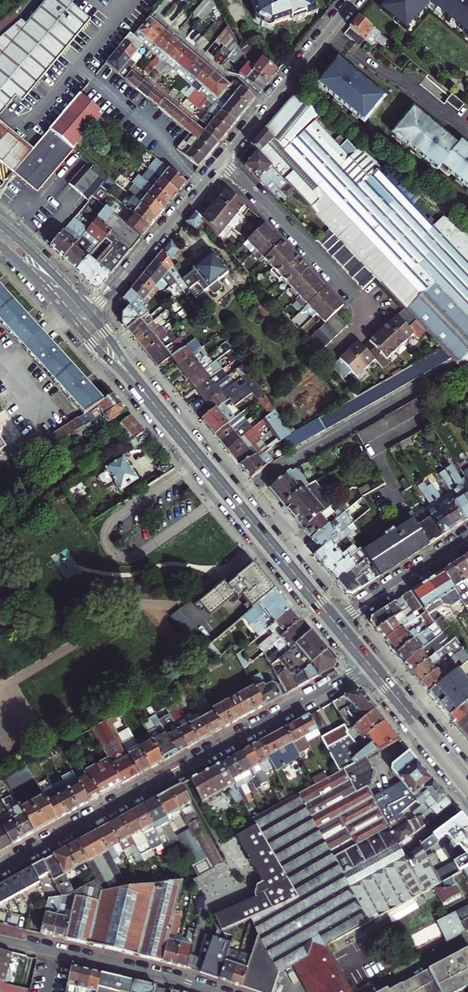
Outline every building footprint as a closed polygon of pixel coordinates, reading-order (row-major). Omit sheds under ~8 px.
[(12,12),(9,14),(0,22),(0,113),(16,94),(23,99),(91,18),(69,0),(47,0),(27,24),(12,12)] [(1,5),(9,14),(12,12),(17,7),(11,0),(7,0),(1,5)] [(214,0),(206,0),(198,9),(206,16),(216,4),(214,0)] [(307,19),(305,13),(308,12),(305,4),(304,0),(245,0),(252,22),(265,29),(285,23),(285,25),(307,19)] [(376,7),(401,27),(422,2),(431,5),(467,35),(467,0),(382,0),(376,7)] [(0,22),(9,14),(1,5),(0,3),(0,21),(0,22)] [(345,25),(355,34),(367,43),(372,38),(379,44),(382,39),(353,15),(349,21),(345,25)] [(141,33),(145,37),(158,22),(154,19),(151,17),(137,33),(139,35),(141,33)] [(158,22),(145,37),(151,42),(149,44),(152,46),(166,29),(162,25),(158,22)] [(345,25),(340,32),(350,40),(355,34),(345,25)] [(235,50),(239,45),(234,36),(229,26),(220,36),(235,50)] [(156,46),(162,51),(174,36),(170,32),(166,29),(152,46),(154,48),(156,46)] [(131,33),(125,41),(137,51),(140,47),(144,43),(131,33)] [(168,59),(182,43),(178,39),(174,36),(162,51),(167,56),(166,58),(168,59)] [(137,51),(125,41),(120,47),(132,58),(134,55),(137,51)] [(171,59),(177,63),(189,49),(186,46),(182,43),(168,59),(170,61),(171,59)] [(269,63),(263,57),(257,52),(251,43),(242,49),(245,54),(249,63),(254,72),(267,82),(272,76),(278,70),(269,63)] [(242,58),(245,54),(242,49),(239,45),(235,50),(229,57),(237,64),(242,58)] [(129,61),(132,58),(120,47),(114,54),(126,65),(129,61)] [(189,49),(177,63),(179,66),(192,51),(191,50),(189,49)] [(133,70),(144,57),(137,51),(134,55),(132,58),(129,61),(126,65),(123,68),(119,73),(126,79),(133,70)] [(192,51),(179,66),(178,68),(180,70),(182,68),(188,72),(200,58),(196,54),(192,51)] [(126,65),(114,54),(107,63),(119,73),(123,68),(126,65)] [(275,55),(269,63),(278,70),(284,63),(275,55)] [(200,58),(188,72),(194,77),(192,80),(195,82),(209,65),(205,62),(200,58)] [(334,59),(315,82),(359,119),(378,95),(357,78),(359,75),(346,64),(343,67),(334,59)] [(254,72),(249,63),(249,64),(239,76),(259,92),(263,87),(267,82),(254,72)] [(209,65),(195,82),(196,83),(198,81),(204,86),(217,71),(213,68),(209,65)] [(196,88),(172,67),(165,75),(190,95),(196,88)] [(136,87),(143,79),(138,75),(133,70),(126,79),(136,87)] [(210,95),(224,78),(220,74),(217,71),(204,86),(209,90),(207,92),(210,95)] [(219,99),(226,90),(228,88),(232,84),(228,81),(224,78),(210,95),(212,96),(213,94),(219,99)] [(143,79),(136,87),(147,97),(154,88),(149,84),(143,79)] [(231,90),(236,94),(248,105),(252,101),(255,97),(235,79),(232,84),(228,88),(231,90)] [(154,88),(147,97),(158,106),(166,97),(160,92),(154,88)] [(209,98),(196,88),(190,95),(189,96),(202,107),(203,106),(209,98)] [(73,143),(100,109),(81,93),(53,126),(73,143)] [(467,317),(467,316),(467,249),(466,251),(437,220),(430,227),(374,168),(371,171),(339,146),(336,149),(311,122),(317,115),(290,93),(266,122),(246,146),(252,152),(294,197),(325,229),(330,234),(336,240),(341,246),(346,251),(351,256),(356,262),(361,267),(366,272),(372,278),(401,309),(412,320),(453,364),(467,350),(467,318),(467,317)] [(248,105),(236,94),(229,102),(241,113),(245,109),(248,105)] [(166,97),(158,106),(172,117),(179,108),(172,103),(166,97)] [(229,102),(223,110),(235,121),(238,117),(241,113),(229,102)] [(215,104),(208,112),(211,114),(218,106),(215,104)] [(410,105),(392,129),(436,165),(439,161),(467,185),(467,146),(458,138),(456,141),(445,132),(448,129),(435,119),(432,123),(410,105)] [(211,114),(205,122),(209,126),(216,118),(223,110),(218,106),(211,114)] [(172,117),(179,123),(185,128),(192,119),(185,114),(179,108),(172,117)] [(223,110),(216,118),(229,129),(232,125),(235,121),(223,110)] [(205,122),(211,114),(208,112),(202,119),(205,122)] [(216,118),(209,126),(222,137),(225,133),(229,129),(216,118)] [(9,127),(2,121),(0,119),(0,139),(9,127)] [(198,125),(192,119),(185,128),(191,133),(198,139),(205,130),(198,125)] [(77,146),(73,143),(53,126),(52,128),(35,148),(15,172),(26,182),(29,184),(38,192),(77,146)] [(222,137),(209,126),(207,128),(205,130),(218,141),(220,139),(222,137)] [(15,172),(35,148),(9,127),(0,139),(0,160),(15,172)] [(218,141),(205,130),(198,139),(211,150),(215,146),(218,141)] [(211,150),(198,139),(192,146),(205,157),(208,154),(211,150)] [(187,142),(185,140),(179,147),(183,150),(189,143),(187,142)] [(205,157),(192,146),(186,153),(199,165),(202,161),(205,157)] [(246,159),(241,165),(274,200),(279,194),(285,200),(286,198),(289,202),(294,197),(252,152),(246,159)] [(186,180),(158,158),(150,168),(177,192),(181,186),(186,180)] [(110,175),(95,162),(90,169),(84,164),(68,182),(79,191),(89,199),(93,194),(102,184),(110,175)] [(177,192),(150,168),(142,176),(170,200),(174,195),(177,192)] [(167,204),(170,200),(142,176),(140,174),(134,182),(135,183),(164,207),(167,204)] [(102,184),(106,187),(114,178),(110,175),(102,184)] [(164,207),(135,183),(129,191),(130,192),(157,216),(161,211),(164,207)] [(106,187),(102,184),(93,194),(102,201),(110,191),(106,187)] [(242,206),(223,190),(219,195),(215,200),(234,215),(242,206)] [(130,192),(122,201),(134,211),(150,225),(153,220),(157,216),(130,192)] [(234,215),(215,200),(210,205),(206,210),(225,226),(234,215)] [(100,241),(108,231),(111,227),(105,223),(109,217),(114,212),(106,205),(98,214),(89,226),(81,235),(95,247),(100,241)] [(238,219),(246,210),(242,206),(234,215),(238,219)] [(197,220),(198,222),(214,239),(225,226),(206,210),(202,215),(197,220)] [(126,222),(141,235),(150,225),(134,211),(126,222)] [(105,223),(111,227),(108,231),(125,245),(130,249),(135,242),(141,235),(126,222),(114,212),(109,217),(105,223)] [(190,232),(198,222),(197,220),(190,213),(183,222),(190,232)] [(79,238),(81,235),(89,226),(77,215),(52,245),(58,251),(64,257),(74,244),(79,238)] [(229,229),(238,219),(234,215),(225,226),(229,229)] [(266,229),(262,224),(253,232),(244,241),(252,250),(270,233),(266,229)] [(218,243),(229,229),(225,226),(214,239),(218,243)] [(318,246),(330,234),(325,229),(313,240),(318,246)] [(108,231),(100,241),(95,247),(77,270),(86,281),(93,288),(98,287),(130,249),(125,245),(108,231)] [(252,250),(261,259),(279,242),(275,238),(270,233),(252,250)] [(324,252),(336,240),(330,234),(318,246),(324,252)] [(87,246),(83,252),(74,244),(64,257),(70,263),(77,270),(95,247),(81,235),(79,238),(87,246)] [(329,257),(341,246),(336,240),(324,252),(329,257)] [(174,251),(166,242),(158,251),(166,261),(174,251)] [(279,242),(261,259),(270,268),(288,251),(283,247),(279,242)] [(334,262),(346,251),(341,246),(329,257),(334,262)] [(173,272),(166,261),(158,251),(155,256),(151,261),(162,271),(164,273),(167,271),(169,274),(173,272)] [(293,257),(288,251),(270,268),(279,277),(296,261),(293,257)] [(351,256),(346,251),(334,262),(339,268),(351,256)] [(225,274),(208,255),(199,263),(190,271),(191,273),(188,276),(200,292),(204,288),(206,290),(225,274)] [(356,262),(351,256),(339,268),(344,273),(356,262)] [(148,264),(145,268),(156,278),(162,271),(151,261),(148,264)] [(296,261),(279,277),(288,287),(305,270),(301,265),(296,261)] [(349,278),(361,267),(356,262),(344,273),(349,278)] [(354,283),(366,272),(361,267),(349,278),(354,283)] [(142,271),(139,275),(152,287),(154,285),(156,287),(162,282),(156,278),(145,268),(142,271)] [(296,296),(314,279),(310,275),(305,270),(288,287),(296,296)] [(366,272),(354,283),(360,289),(372,278),(366,272)] [(152,287),(139,275),(136,278),(132,282),(146,294),(152,287)] [(318,283),(314,279),(296,296),(293,300),(301,308),(305,305),(322,288),(318,283)] [(146,294),(132,282),(130,285),(126,290),(139,303),(146,294)] [(87,414),(104,402),(88,384),(62,356),(45,337),(26,317),(0,289),(0,288),(0,319),(30,351),(87,414)] [(313,314),(331,297),(327,293),(322,288),(305,305),(313,314)] [(130,309),(134,304),(137,306),(139,303),(126,290),(124,293),(120,297),(127,305),(130,309)] [(172,302),(167,295),(161,301),(166,307),(172,302)] [(326,320),(332,314),(339,308),(340,307),(335,301),(331,297),(313,314),(323,324),(326,320)] [(178,309),(172,302),(166,307),(172,315),(172,314),(178,309)] [(130,309),(127,305),(116,317),(116,322),(119,326),(123,330),(137,318),(138,319),(141,317),(140,315),(143,312),(137,306),(134,304),(130,309)] [(185,317),(178,309),(172,314),(177,319),(179,322),(185,317)] [(392,317),(384,325),(401,342),(410,334),(404,328),(412,320),(401,309),(392,317)] [(343,327),(339,322),(332,314),(326,320),(338,332),(341,329),(343,327)] [(137,318),(123,330),(126,334),(129,337),(146,323),(141,317),(138,319),(137,318)] [(152,318),(146,323),(129,337),(132,341),(135,345),(158,326),(152,318)] [(338,332),(326,320),(323,324),(321,325),(333,337),(338,332)] [(160,325),(158,326),(135,345),(138,349),(142,353),(163,335),(166,332),(160,325)] [(316,331),(327,343),(333,337),(321,325),(316,331)] [(401,342),(384,325),(380,329),(375,334),(392,351),(401,342)] [(316,331),(311,335),(323,348),(327,343),(316,331)] [(360,348),(370,359),(376,353),(384,360),(392,351),(375,334),(369,340),(360,348)] [(148,360),(169,342),(163,335),(142,353),(145,356),(148,360)] [(323,348),(311,335),(305,341),(317,354),(323,348)] [(181,346),(175,337),(169,342),(148,360),(150,363),(153,366),(160,361),(167,356),(181,346)] [(170,361),(173,365),(197,345),(191,338),(181,346),(167,356),(170,361)] [(226,346),(221,338),(215,343),(220,350),(226,346)] [(370,359),(360,348),(354,342),(349,346),(345,351),(362,368),(371,360),(370,359)] [(176,368),(178,372),(203,352),(197,345),(173,365),(176,368)] [(230,351),(226,346),(220,350),(224,356),(230,351)] [(438,349),(290,436),(280,441),(287,452),(321,432),(322,433),(445,361),(438,349)] [(453,364),(460,371),(467,363),(467,350),(453,364)] [(328,366),(339,378),(348,370),(354,376),(362,368),(345,351),(337,358),(328,366)] [(181,375),(184,379),(209,360),(203,352),(178,372),(181,375)] [(209,360),(184,379),(187,383),(191,387),(218,366),(211,358),(209,360)] [(237,376),(243,370),(237,362),(231,368),(237,376)] [(218,366),(191,387),(193,391),(197,395),(223,373),(218,366)] [(229,381),(202,403),(206,407),(209,411),(219,403),(249,379),(243,370),(237,376),(229,381)] [(223,373),(197,395),(199,399),(202,403),(229,381),(223,373)] [(79,419),(53,435),(58,443),(92,419),(95,422),(122,405),(118,400),(114,395),(104,402),(87,414),(79,419)] [(351,433),(359,446),(420,410),(412,398),(351,433)] [(219,403),(209,411),(198,420),(206,429),(211,435),(232,418),(219,403)] [(89,431),(92,434),(127,411),(124,408),(122,405),(95,422),(91,425),(93,428),(89,431)] [(249,428),(252,432),(264,423),(276,439),(279,442),(280,441),(290,436),(272,410),(249,428)] [(129,444),(144,432),(138,424),(131,416),(109,432),(122,448),(129,444)] [(232,418),(211,435),(214,439),(217,443),(238,426),(240,424),(234,416),(232,418)] [(72,434),(76,440),(89,431),(93,428),(91,425),(89,423),(72,434)] [(238,426),(217,443),(220,446),(223,450),(246,431),(243,428),(239,431),(237,430),(239,428),(238,426)] [(246,431),(223,450),(225,453),(229,457),(255,436),(252,432),(249,428),(246,431)] [(110,446),(115,452),(122,448),(109,432),(103,436),(110,446)] [(150,439),(144,432),(129,444),(131,448),(133,448),(140,444),(140,445),(150,439)] [(255,436),(229,457),(232,460),(232,461),(236,465),(250,455),(264,446),(255,436)] [(264,451),(279,442),(276,439),(264,446),(250,455),(236,465),(238,468),(251,458),(264,451)] [(84,472),(115,452),(110,446),(98,454),(94,448),(84,454),(81,449),(72,455),(78,463),(84,472)] [(270,459),(264,451),(251,458),(238,468),(243,473),(247,478),(253,473),(270,459)] [(108,470),(98,476),(112,497),(138,480),(123,458),(107,469),(108,470)] [(170,462),(160,470),(165,476),(175,469),(170,462)] [(458,471),(461,475),(467,487),(467,464),(458,471)] [(441,469),(467,510),(467,487),(461,475),(455,479),(446,466),(441,469)] [(279,504),(302,486),(305,484),(292,467),(289,470),(287,468),(281,472),(282,474),(266,488),(272,495),(279,504)] [(441,469),(436,472),(448,491),(443,494),(460,520),(465,517),(467,515),(467,510),(441,469)] [(406,483),(402,477),(397,481),(401,486),(406,483)] [(302,486),(279,504),(280,505),(278,507),(284,514),(286,512),(291,518),(299,528),(317,514),(330,502),(312,480),(305,484),(302,486)] [(423,508),(439,534),(444,530),(449,527),(424,487),(421,483),(416,486),(428,505),(423,508)] [(363,484),(354,490),(358,496),(367,490),(363,484)] [(454,524),(460,520),(443,494),(442,493),(437,496),(429,484),(424,487),(449,527),(454,524)] [(317,549),(349,522),(350,521),(344,515),(355,506),(351,502),(338,513),(308,539),(312,543),(317,549)] [(405,512),(409,519),(425,543),(433,538),(439,534),(423,508),(421,505),(414,510),(410,508),(405,512)] [(308,539),(338,513),(333,507),(320,518),(317,514),(299,528),(304,533),(308,539)] [(382,537),(361,550),(365,556),(376,574),(395,562),(418,547),(425,543),(409,519),(391,531),(389,529),(380,535),(382,537)] [(318,563),(340,544),(337,540),(352,527),(349,522),(317,549),(311,555),(315,559),(318,563)] [(322,568),(326,573),(358,546),(355,543),(346,551),(340,544),(318,563),(322,568)] [(358,546),(326,573),(330,577),(334,582),(365,556),(361,550),(358,546)] [(464,553),(460,556),(467,569),(467,551),(464,553)] [(348,593),(376,574),(365,556),(334,582),(341,591),(345,592),(348,593)] [(460,556),(456,559),(450,563),(465,587),(467,585),(467,569),(460,556)] [(461,590),(465,587),(450,563),(445,566),(439,570),(446,581),(457,598),(463,593),(461,590)] [(212,617),(236,597),(239,601),(244,598),(254,610),(276,592),(267,581),(255,567),(229,589),(226,585),(202,605),(212,617)] [(421,598),(446,581),(439,570),(425,579),(413,587),(421,598)] [(413,587),(408,590),(415,602),(421,598),(413,587)] [(408,590),(398,597),(405,607),(372,630),(376,635),(380,639),(422,611),(415,602),(408,590)] [(254,610),(248,616),(264,635),(267,632),(270,629),(292,611),(285,602),(276,592),(254,610)] [(405,607),(398,597),(367,617),(367,623),(369,626),(372,630),(405,607)] [(198,629),(182,611),(173,619),(188,637),(198,629)] [(298,617),(292,611),(270,629),(276,636),(265,645),(266,646),(263,650),(266,654),(275,646),(303,623),(298,617)] [(427,619),(422,611),(380,639),(384,644),(386,647),(420,622),(424,628),(429,624),(427,619)] [(429,624),(437,617),(434,613),(427,619),(429,624)] [(437,617),(429,624),(438,632),(445,627),(437,617)] [(423,629),(424,628),(420,622),(386,647),(390,651),(393,655),(423,629)] [(307,628),(303,623),(275,646),(280,653),(284,658),(297,648),(312,635),(307,628)] [(423,629),(393,655),(397,660),(401,664),(431,639),(423,629)] [(312,635),(297,648),(302,654),(307,662),(312,667),(316,665),(329,655),(320,644),(312,635)] [(436,650),(409,674),(413,679),(417,684),(460,648),(452,637),(436,650)] [(201,644),(197,639),(189,646),(193,651),(201,644)] [(431,639),(401,664),(405,669),(409,674),(436,650),(431,644),(433,642),(431,639)] [(448,675),(467,659),(460,648),(417,684),(420,688),(425,694),(448,675)] [(243,653),(238,656),(242,665),(248,660),(243,653)] [(280,653),(270,661),(273,667),(284,658),(280,653)] [(336,669),(336,663),(332,659),(329,655),(316,665),(309,669),(306,669),(307,671),(298,679),(296,676),(293,677),(291,675),(288,670),(284,673),(279,678),(282,683),(288,695),(336,669)] [(209,666),(208,667),(211,673),(225,665),(221,658),(218,661),(209,666)] [(263,675),(252,680),(256,688),(266,707),(276,701),(288,695),(282,683),(277,686),(272,686),(269,687),(266,689),(264,685),(267,684),(263,675)] [(467,699),(448,675),(425,694),(427,696),(435,705),(445,718),(467,699)] [(170,687),(159,694),(162,699),(173,693),(170,687)] [(266,707),(256,688),(214,711),(224,730),(245,719),(266,707)] [(346,726),(351,734),(377,712),(366,700),(363,696),(353,694),(334,704),(346,726)] [(467,714),(467,699),(445,718),(448,722),(452,727),(467,714)] [(170,715),(189,749),(194,746),(200,743),(186,718),(178,703),(167,709),(170,715)] [(197,709),(201,716),(212,736),(217,734),(224,730),(214,711),(210,704),(204,707),(202,706),(197,709)] [(381,717),(377,712),(351,734),(356,741),(361,737),(364,740),(386,724),(381,717)] [(318,714),(311,718),(318,731),(318,732),(326,728),(318,714)] [(452,727),(455,731),(459,735),(467,728),(467,714),(452,727)] [(159,721),(178,755),(184,752),(189,749),(170,715),(165,718),(159,721)] [(192,715),(186,718),(200,743),(206,740),(212,736),(201,716),(194,719),(192,715)] [(149,733),(165,763),(170,760),(178,755),(159,721),(157,716),(152,718),(143,723),(149,733)] [(318,731),(311,718),(305,721),(299,724),(310,743),(321,737),(318,732),(318,731)] [(112,765),(129,756),(128,754),(118,735),(112,724),(110,720),(93,730),(109,760),(112,765)] [(310,743),(299,724),(293,727),(286,731),(300,756),(313,749),(310,743)] [(393,733),(386,724),(364,740),(358,745),(335,763),(341,774),(368,759),(400,741),(393,733)] [(323,740),(335,763),(358,745),(356,741),(351,734),(346,726),(323,740)] [(459,735),(462,739),(466,743),(467,742),(467,728),(459,735)] [(129,729),(118,735),(128,754),(129,756),(141,776),(146,773),(152,770),(136,740),(129,729)] [(300,756),(286,731),(272,739),(261,745),(277,774),(303,760),(300,756)] [(136,740),(152,770),(158,766),(165,763),(149,733),(136,740)] [(274,777),(277,775),(277,774),(261,745),(257,747),(252,750),(266,773),(271,770),(274,777)] [(266,773),(252,750),(248,752),(244,754),(261,786),(270,782),(269,780),(266,773)] [(330,780),(317,787),(292,801),(283,806),(258,819),(255,821),(258,826),(297,895),(300,900),(287,905),(274,911),(252,921),(259,938),(252,957),(242,989),(252,991),(274,991),(279,979),(281,974),(294,967),(307,991),(352,991),(338,965),(329,945),(348,935),(435,888),(441,884),(435,874),(432,868),(427,857),(424,851),(421,846),(406,857),(400,846),(436,819),(453,805),(450,802),(447,797),(431,810),(425,815),(408,824),(402,827),(398,822),(401,819),(399,817),(402,814),(411,807),(427,792),(424,788),(433,781),(414,758),(410,752),(392,766),(392,771),(401,783),(375,797),(370,789),(372,788),(376,773),(368,759),(341,774),(330,780)] [(239,756),(233,760),(248,785),(250,790),(252,794),(254,797),(260,793),(262,798),(266,796),(261,786),(244,754),(239,756)] [(129,756),(112,765),(123,785),(126,784),(131,781),(141,776),(129,756)] [(112,765),(109,760),(87,772),(89,775),(91,778),(102,797),(112,791),(123,785),(112,765)] [(248,785),(233,760),(229,762),(224,765),(244,802),(255,821),(258,819),(246,798),(246,796),(245,793),(250,790),(248,785)] [(28,765),(4,778),(12,791),(35,779),(28,765)] [(244,802),(224,765),(209,773),(192,782),(204,804),(232,789),(234,792),(232,796),(238,805),(244,802)] [(266,773),(269,780),(274,777),(271,770),(266,773)] [(77,779),(74,773),(63,779),(66,785),(77,779)] [(89,775),(78,780),(80,784),(91,778),(89,775)] [(327,775),(314,782),(317,787),(330,780),(327,775)] [(91,778),(80,784),(91,803),(96,800),(102,797),(91,778)] [(77,779),(66,785),(79,810),(85,807),(91,803),(80,784),(78,780),(77,779)] [(425,804),(431,810),(447,797),(440,789),(433,781),(424,788),(427,792),(411,807),(416,812),(425,804)] [(55,791),(69,816),(73,813),(79,810),(66,785),(55,791)] [(225,865),(182,787),(177,790),(171,794),(181,812),(190,830),(213,872),(225,865)] [(45,798),(58,821),(63,818),(69,816),(55,791),(54,789),(44,795),(45,798)] [(287,792),(278,796),(283,806),(292,801),(287,792)] [(171,818),(181,812),(171,794),(165,797),(157,801),(167,820),(171,818)] [(3,801),(6,807),(24,840),(28,837),(35,834),(23,810),(14,795),(3,801)] [(23,810),(35,834),(46,828),(58,821),(45,798),(23,810)] [(177,837),(170,824),(167,820),(157,801),(151,805),(145,808),(154,827),(161,839),(166,836),(171,846),(179,842),(177,837)] [(13,846),(18,843),(24,840),(6,807),(0,810),(0,822),(13,846)] [(139,811),(133,815),(143,833),(154,827),(145,808),(139,811)] [(398,822),(402,827),(408,824),(402,814),(399,817),(401,819),(398,822)] [(153,851),(143,833),(133,815),(128,817),(122,821),(142,857),(153,851)] [(433,837),(439,844),(447,838),(458,852),(461,849),(467,858),(467,823),(465,819),(462,815),(433,837)] [(138,864),(144,861),(142,857),(122,821),(117,824),(111,827),(120,845),(125,855),(129,860),(134,857),(138,864)] [(0,853),(7,850),(13,846),(0,822),(0,853)] [(238,837),(264,885),(258,887),(256,897),(257,899),(216,916),(221,925),(224,933),(226,932),(239,926),(247,922),(252,921),(274,911),(287,905),(300,900),(297,895),(258,826),(238,837)] [(120,845),(111,827),(105,830),(99,833),(115,863),(120,860),(119,858),(114,849),(120,845)] [(161,839),(154,827),(143,833),(153,851),(153,852),(164,846),(161,839)] [(213,872),(190,830),(177,837),(179,842),(200,879),(213,872)] [(76,898),(73,912),(72,914),(66,941),(124,955),(162,964),(177,906),(183,884),(171,885),(158,887),(144,889),(129,891),(115,863),(99,833),(89,839),(77,845),(88,865),(97,884),(77,895),(76,898)] [(67,876),(88,865),(77,845),(68,850),(57,857),(67,876)] [(125,855),(120,845),(114,849),(119,858),(125,855)] [(153,851),(142,857),(144,861),(155,856),(153,852),(153,851)] [(434,853),(427,857),(432,868),(440,865),(434,853)] [(76,898),(77,895),(67,876),(57,857),(45,863),(33,869),(40,881),(50,875),(63,899),(69,899),(76,898)] [(457,868),(458,875),(463,872),(467,869),(467,860),(457,868)] [(230,875),(225,865),(213,872),(200,879),(194,882),(195,885),(199,892),(204,889),(230,875)] [(33,869),(19,877),(6,884),(0,887),(0,907),(41,884),(40,881),(33,869)] [(444,883),(453,898),(463,893),(454,877),(444,883)] [(441,884),(435,888),(443,904),(453,898),(444,883),(441,884)] [(50,900),(41,935),(48,936),(55,938),(57,929),(54,928),(57,918),(58,918),(63,899),(50,900)] [(57,929),(55,938),(60,939),(66,941),(72,914),(66,913),(69,899),(63,899),(58,918),(57,918),(54,928),(57,929)] [(168,965),(175,967),(180,945),(182,940),(176,938),(182,915),(179,914),(181,907),(177,906),(162,964),(168,965)] [(456,914),(447,919),(457,939),(462,936),(466,933),(461,924),(460,921),(456,914)] [(457,939),(447,919),(439,923),(448,943),(457,939)] [(180,945),(175,967),(181,968),(187,969),(197,927),(199,921),(194,920),(192,929),(189,931),(186,943),(188,943),(187,947),(180,945)] [(235,937),(239,926),(226,932),(226,933),(235,937)] [(217,954),(221,940),(207,935),(200,960),(205,962),(201,974),(209,977),(217,954)] [(217,954),(209,977),(217,980),(220,981),(229,955),(230,951),(233,944),(221,940),(217,954)] [(0,954),(0,991),(1,991),(3,991),(5,985),(13,953),(4,951),(1,950),(0,954)] [(467,984),(467,950),(389,991),(454,991),(467,984)] [(230,951),(229,955),(220,981),(226,983),(230,984),(239,959),(240,954),(230,951)] [(239,959),(230,984),(239,987),(242,989),(252,957),(241,953),(240,954),(239,959)] [(73,967),(67,991),(77,991),(83,970),(77,968),(73,967)] [(92,972),(83,970),(77,991),(87,991),(92,972)] [(102,974),(99,974),(92,972),(87,991),(98,991),(102,974)] [(156,987),(128,981),(102,974),(98,991),(155,991),(156,987)] [(279,979),(274,991),(284,991),(284,990),(279,988),(282,980),(279,979)]
